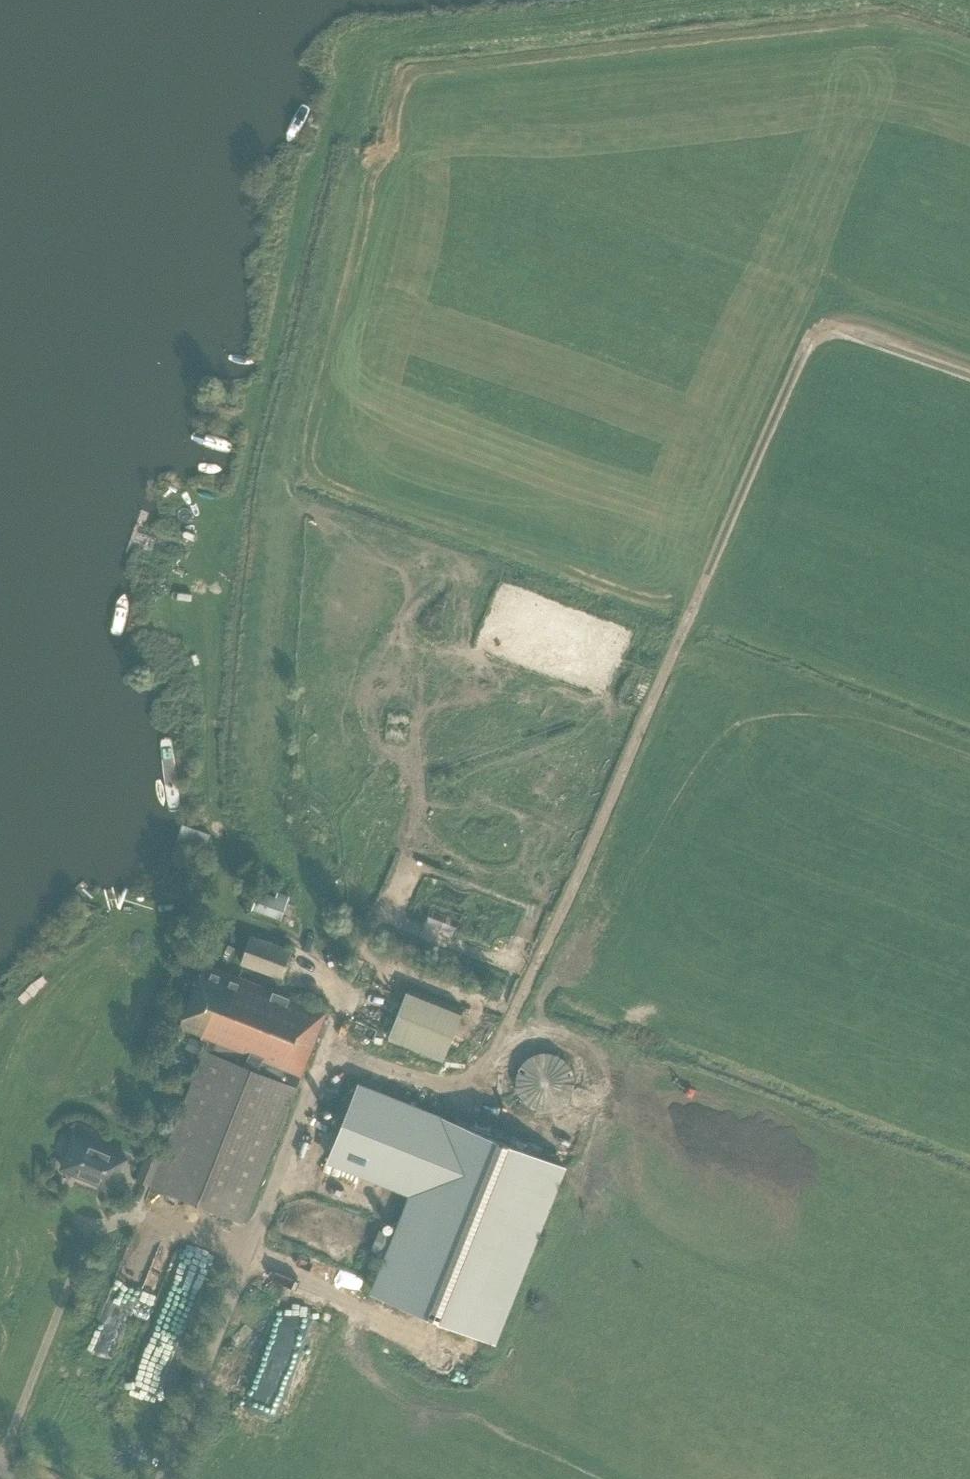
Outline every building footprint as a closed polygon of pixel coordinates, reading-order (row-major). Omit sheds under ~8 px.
[(259,890),(252,910),(282,920),(290,896),(278,892),(276,896),(259,890)] [(454,942),(464,916),(433,905),(423,931),(454,942)] [(242,963),(282,978),(291,950),(252,935),(242,963)] [(209,1041),(162,1159),(147,1153),(136,1180),(243,1223),(328,1012),(241,977),(240,978),(205,964),(180,1026),(203,1035),(201,1038),(209,1041)] [(446,1064),(464,1018),(406,996),(388,1042),(446,1064)] [(359,1021),(354,1032),(374,1040),(378,1030),(359,1021)] [(526,1102),(571,1104),(573,1063),(527,1061),(526,1102)] [(410,1195),(371,1292),(497,1343),(569,1166),(359,1081),(327,1161),(410,1195)] [(115,1189),(127,1159),(75,1138),(63,1168),(81,1176),(80,1178),(96,1184),(96,1182),(115,1189)] [(89,1347),(113,1357),(121,1340),(111,1336),(117,1322),(103,1316),(89,1347)] [(247,1410),(270,1419),(290,1367),(268,1358),(247,1410)] [(142,1377),(132,1391),(147,1401),(157,1387),(142,1377)]
